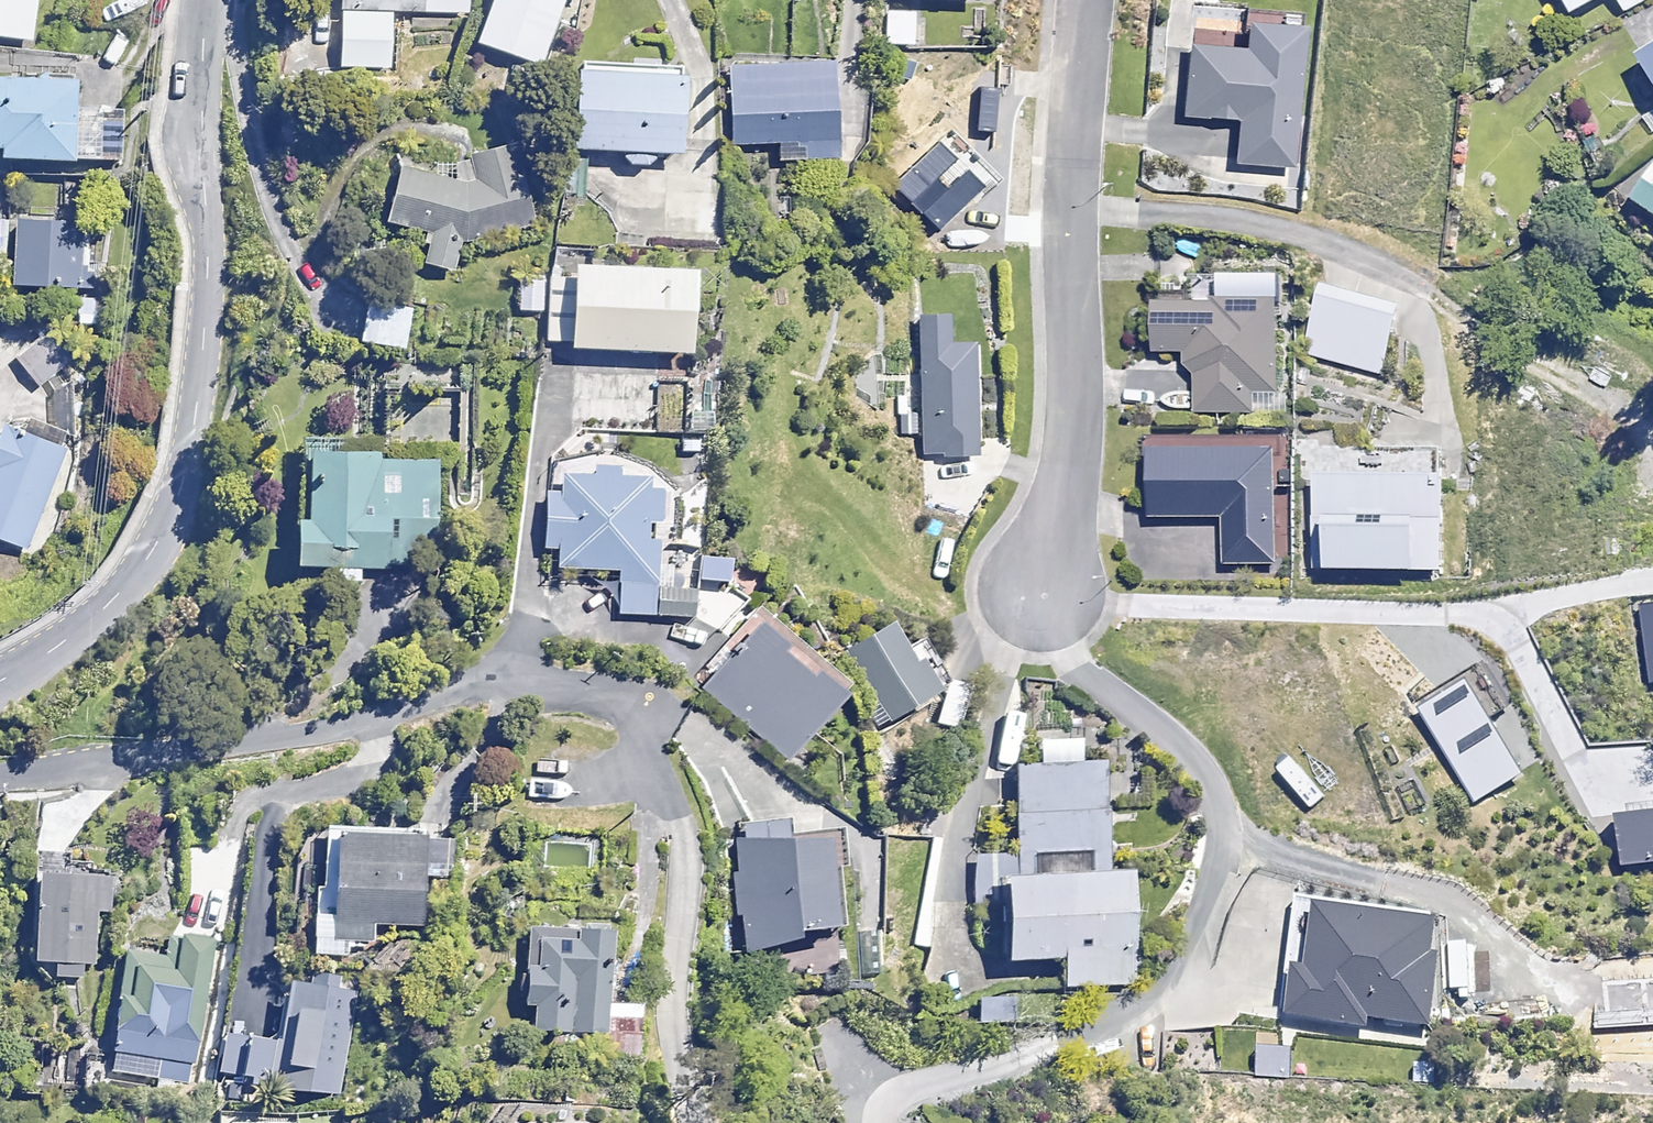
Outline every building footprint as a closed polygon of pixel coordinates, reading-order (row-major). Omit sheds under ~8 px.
[(31,43),(34,0),(0,0),(0,41),(31,43)] [(334,24),(438,24),(438,0),(334,0),(334,24)] [(467,47),(526,70),(553,1),(575,1),(575,0),(486,0),(467,47)] [(886,9),(972,7),(972,0),(886,0),(886,9)] [(1578,28),(1629,0),(1563,0),(1578,28)] [(1296,16),(1171,8),(1162,152),(1287,159),(1296,16)] [(914,11),(889,11),(889,46),(914,46),(914,11)] [(1625,38),(1652,89),(1652,24),(1625,38)] [(819,57),(714,71),(727,175),(833,162),(819,57)] [(663,152),(660,59),(562,63),(566,156),(663,152)] [(400,69),(368,67),(367,91),(398,92),(400,69)] [(0,78),(0,150),(67,155),(73,84),(0,78)] [(1607,145),(1618,160),(1652,135),(1652,111),(1607,145)] [(452,185),(390,168),(378,214),(423,226),(412,264),(446,274),(459,230),(530,213),(519,168),(512,170),(506,145),(464,155),(470,180),(452,185)] [(1629,218),(1652,231),(1652,175),(1629,218)] [(4,222),(0,275),(0,286),(84,292),(89,228),(4,222)] [(686,272),(534,258),(526,347),(678,361),(686,272)] [(1395,303),(1318,286),(1303,354),(1380,372),(1395,303)] [(1144,346),(1201,350),(1197,413),(1274,418),(1281,304),(1148,296),(1144,346)] [(414,309),(366,303),(361,341),(409,348),(414,309)] [(945,321),(927,322),(932,408),(950,407),(952,452),(974,451),(969,348),(946,349),(945,321)] [(68,368),(47,337),(17,358),(39,389),(68,368)] [(661,368),(547,358),(538,453),(652,463),(661,368)] [(713,411),(689,409),(687,434),(711,436),(713,411)] [(0,426),(0,558),(16,565),(62,451),(0,426)] [(388,449),(295,447),(293,567),(385,569),(386,524),(427,525),(428,470),(387,469),(388,449)] [(1274,563),(1275,450),(1147,450),(1146,515),(1225,516),(1224,562),(1274,563)] [(1439,569),(1440,452),(1381,451),(1313,451),(1312,569),(1439,569)] [(652,485),(541,476),(531,592),(642,602),(652,485)] [(725,559),(694,557),(693,579),(724,581),(725,559)] [(1638,603),(1649,677),(1652,677),(1652,601),(1638,603)] [(877,608),(821,646),(871,719),(928,681),(877,608)] [(742,623),(690,692),(787,764),(839,695),(742,623)] [(1464,677),(1416,705),(1472,798),(1519,769),(1464,677)] [(993,997),(1030,994),(1127,989),(1120,883),(1107,884),(1099,760),(1011,765),(1018,879),(986,880),(993,997)] [(1614,812),(1621,864),(1652,860),(1652,808),(1614,812)] [(434,820),(320,828),(328,952),(443,945),(434,820)] [(745,949),(771,945),(792,942),(791,935),(837,929),(828,868),(837,867),(832,832),(730,847),(745,949)] [(100,876),(16,867),(5,965),(89,974),(100,876)] [(1433,931),(1298,914),(1285,1019),(1421,1036),(1433,931)] [(598,929),(511,938),(523,1052),(610,1043),(598,929)] [(214,944),(122,934),(110,1052),(201,1062),(214,944)] [(303,986),(273,985),(267,1093),(297,1094),(303,986)]
